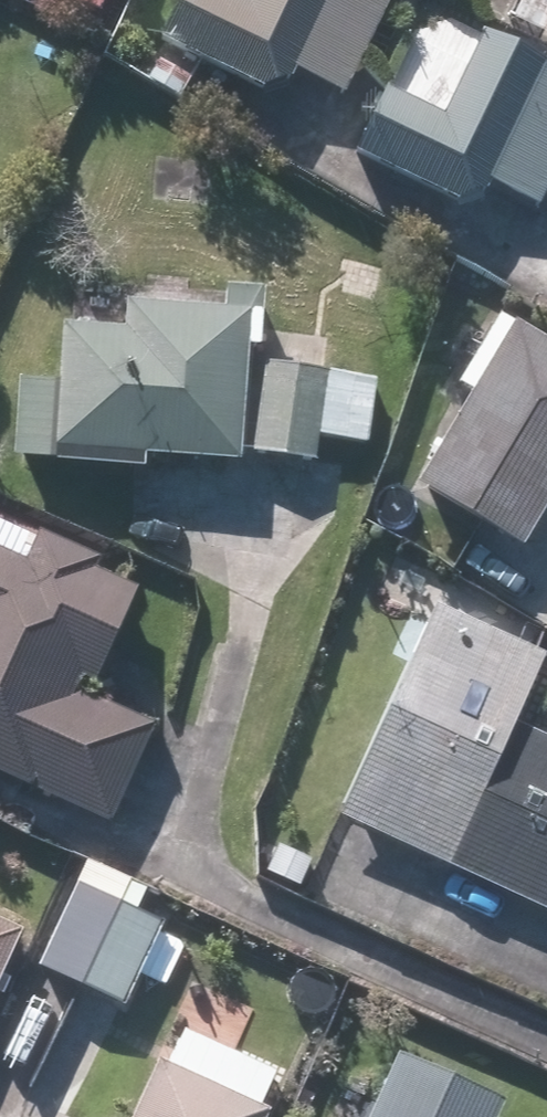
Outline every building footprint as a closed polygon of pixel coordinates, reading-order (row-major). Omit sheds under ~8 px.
[(97,22),(107,0),(46,0),(97,22)] [(150,44),(271,108),(285,81),(334,107),(391,0),(248,0),(239,16),(209,0),(174,0),(150,44)] [(537,4),(546,8),(546,0),(539,0),(537,4)] [(539,215),(546,197),(546,73),(470,38),(433,120),(385,98),(355,166),(466,217),(479,188),(539,215)] [(122,332),(53,329),(50,388),(12,386),(8,475),(146,480),(147,469),(231,473),(232,461),(316,465),(316,445),(369,448),(372,370),(258,365),(261,293),(216,291),(215,314),(123,310),(122,332)] [(515,555),(546,500),(546,349),(496,319),(452,394),(465,402),(411,494),(515,555)] [(0,523),(0,783),(108,832),(153,732),(82,700),(129,595),(86,576),(92,564),(0,523)] [(430,607),(330,827),(546,926),(546,743),(515,728),(546,660),(430,607)] [(165,924),(74,882),(30,976),(121,1019),(165,924)] [(17,935),(0,927),(0,973),(17,935)] [(171,1031),(131,1116),(264,1116),(252,1111),(269,1077),(171,1031)] [(499,1111),(391,1062),(366,1116),(496,1116),(499,1111)]
